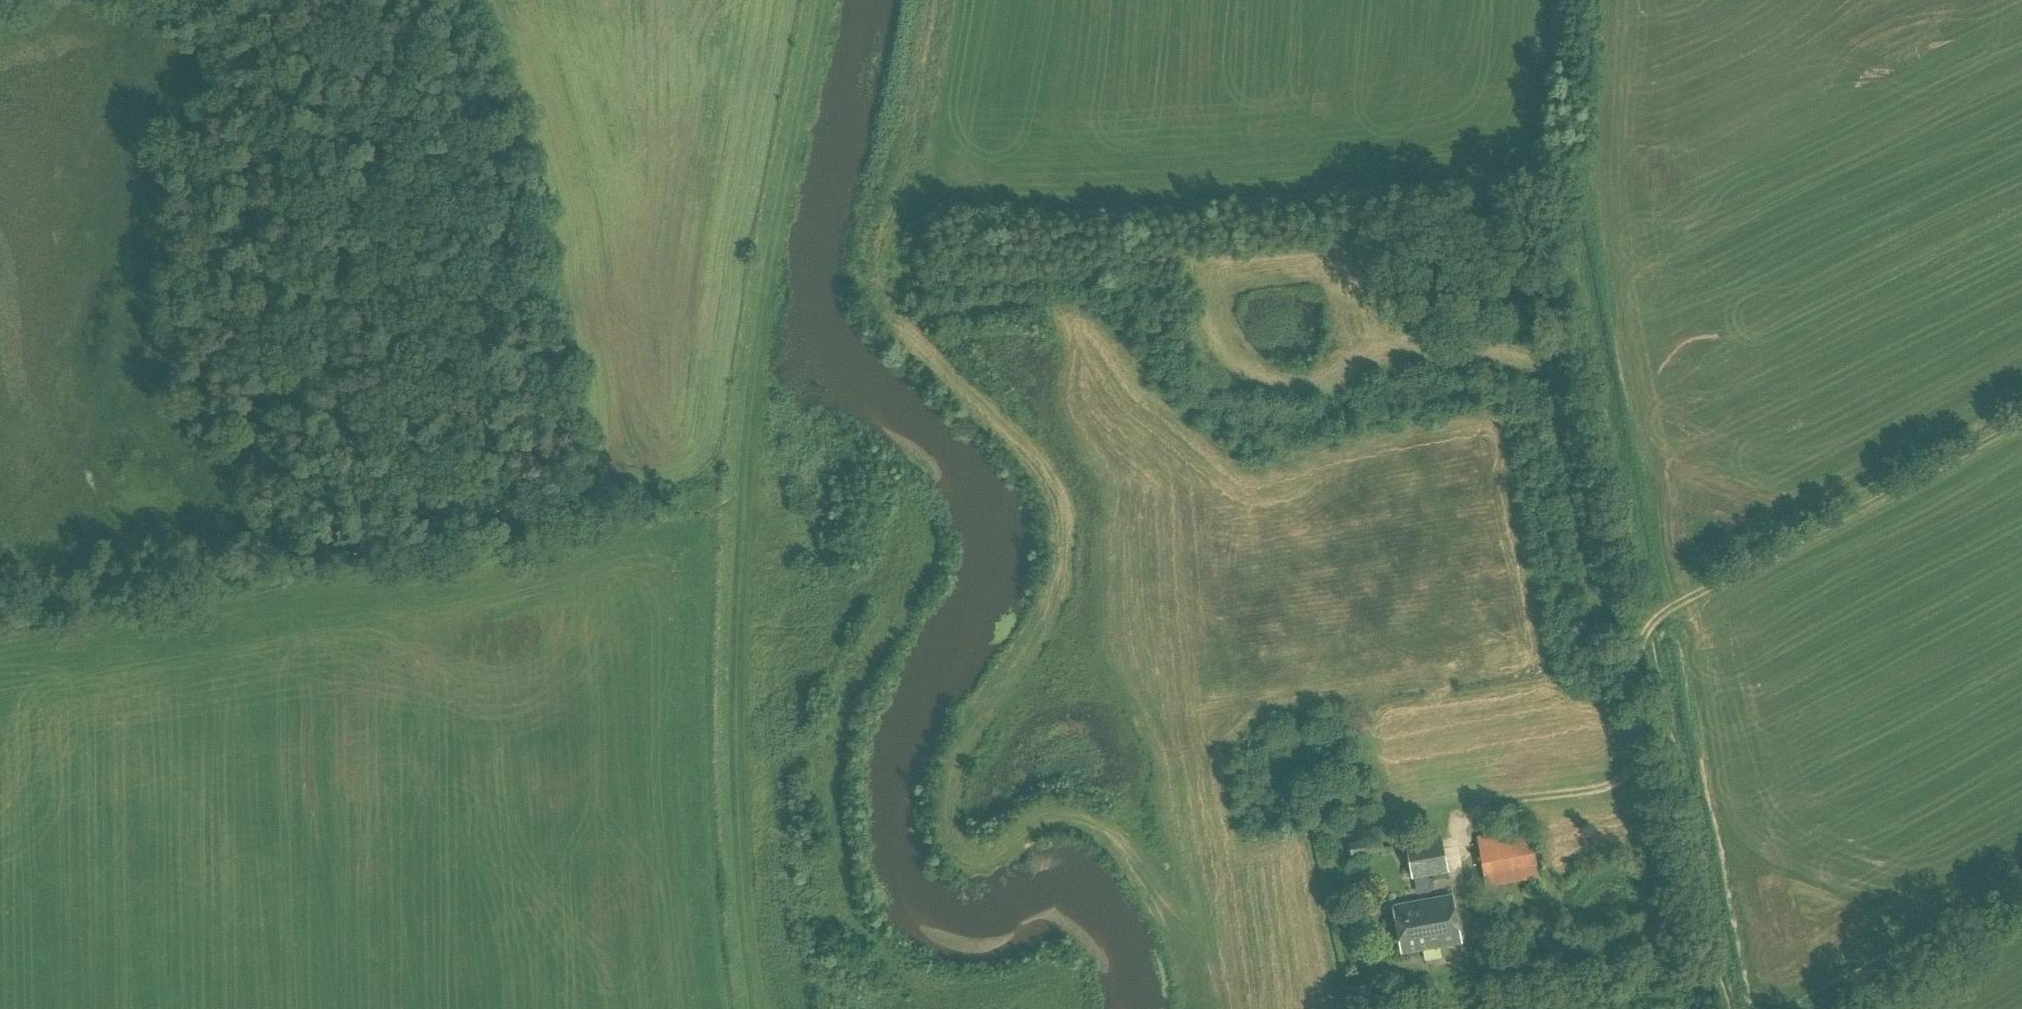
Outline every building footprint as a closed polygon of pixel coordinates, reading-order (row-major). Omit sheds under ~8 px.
[(1486,886),(1540,876),(1531,830),(1478,840),(1486,886)] [(1367,854),(1384,851),(1382,837),(1365,840),(1367,854)] [(1413,877),(1448,871),(1443,839),(1407,846),(1413,877)] [(1402,953),(1461,942),(1453,895),(1394,906),(1402,953)]
